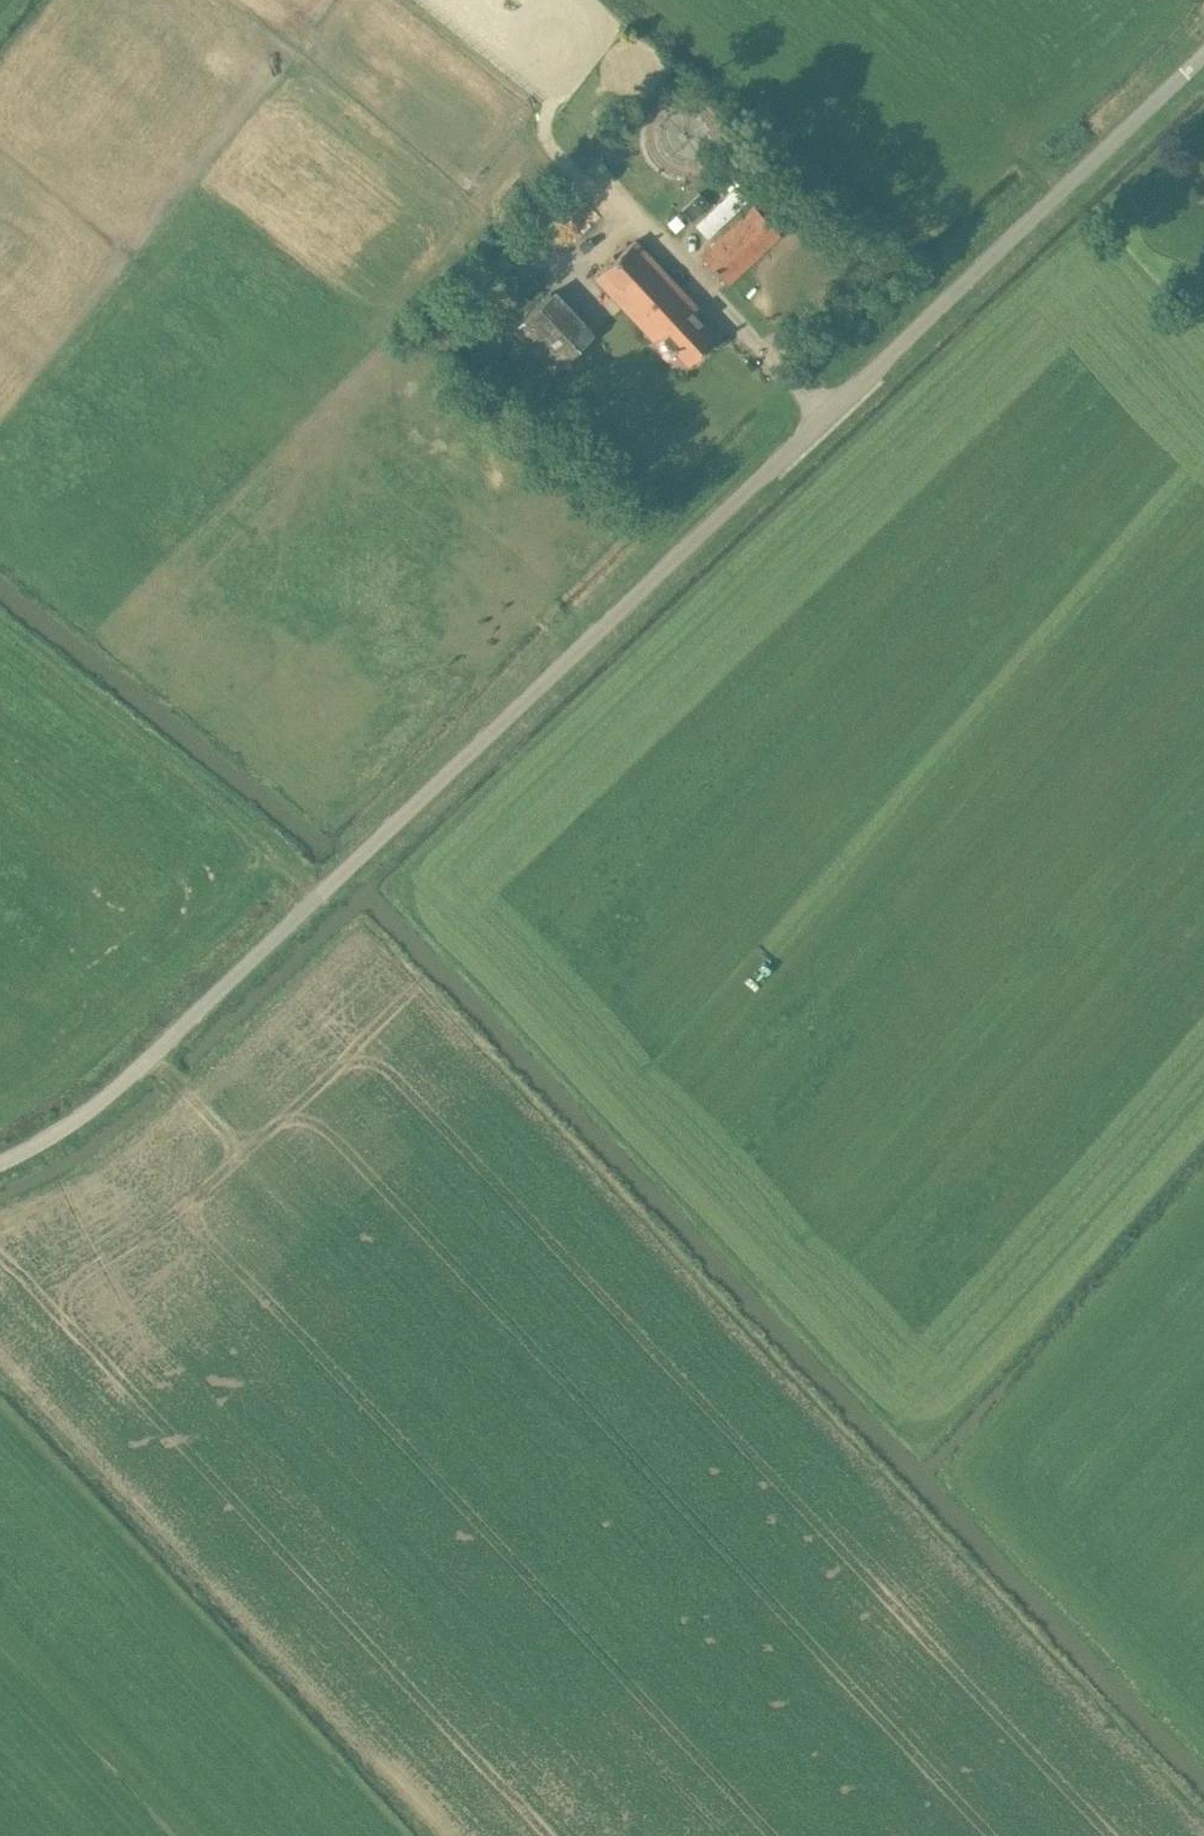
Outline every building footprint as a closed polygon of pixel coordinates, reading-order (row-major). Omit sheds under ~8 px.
[(700,191),(681,209),(692,220),(710,202),(700,191)] [(782,234),(753,205),(701,254),(728,284),(782,234)] [(701,310),(635,239),(595,276),(657,343),(664,336),(688,362),(716,335),(697,314),(701,310)] [(927,267),(917,275),(924,283),(934,274),(927,267)] [(591,336),(550,292),(512,329),(553,372),(591,336)] [(624,334),(587,368),(609,391),(631,372),(620,359),(634,346),(624,334)]
